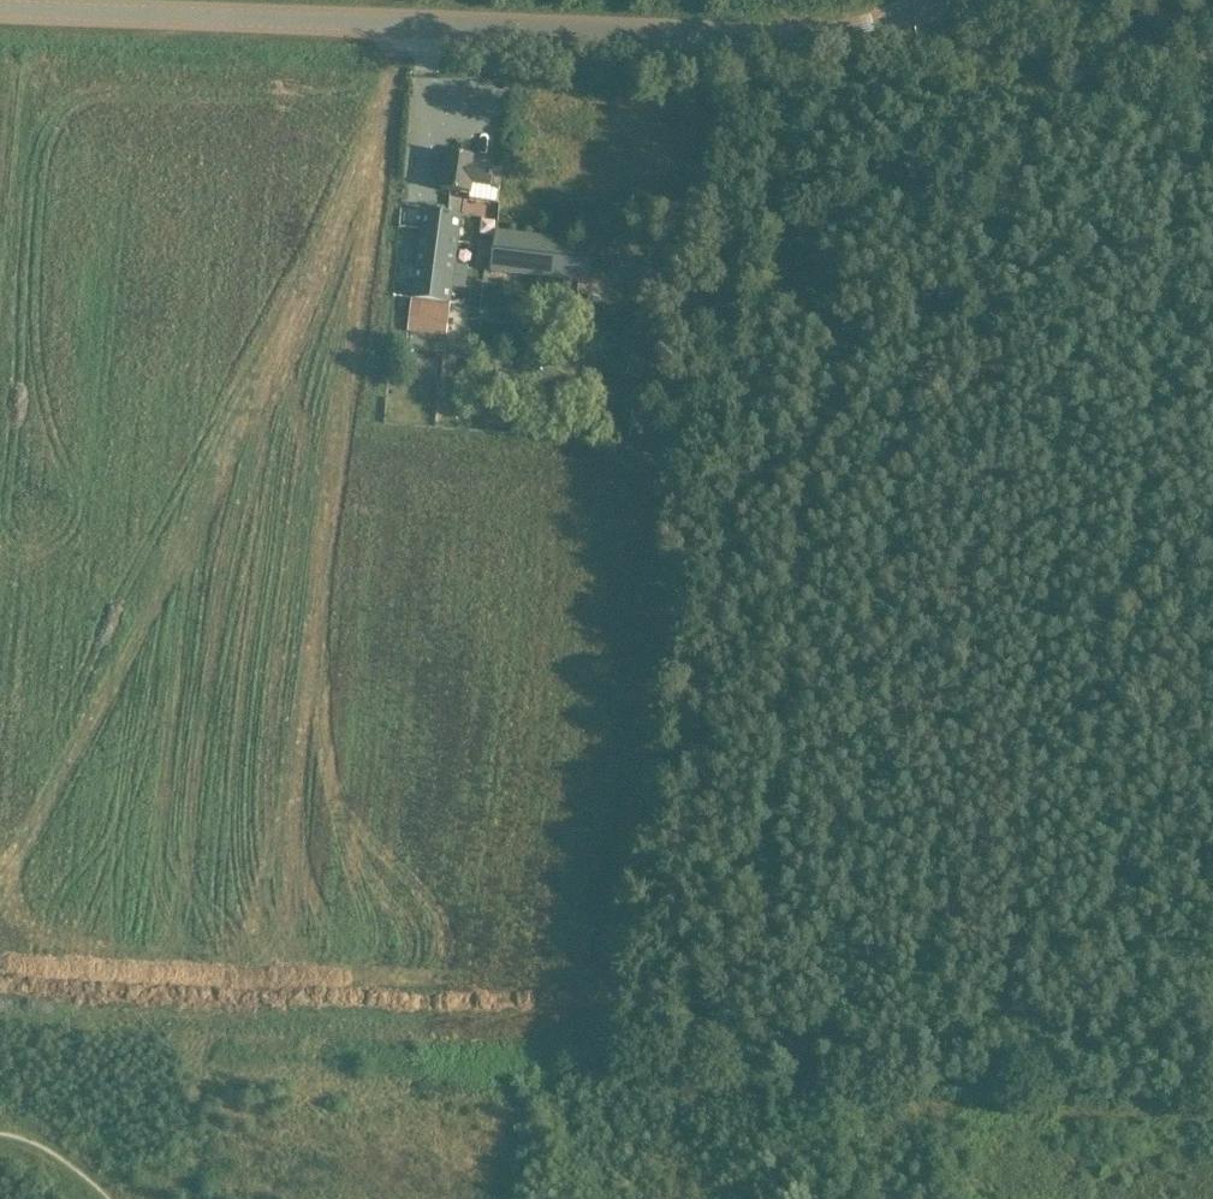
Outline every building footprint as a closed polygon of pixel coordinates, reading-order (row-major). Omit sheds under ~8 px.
[(448,154),(442,192),(470,196),(469,200),(496,203),(498,188),(492,188),(495,169),(476,166),(477,159),(460,156),(461,152),(459,150),(452,149),(450,150),(449,155),(448,154)] [(425,213),(413,318),(411,333),(447,337),(461,218),(425,213)] [(488,270),(586,281),(590,241),(493,229),(488,270)]
